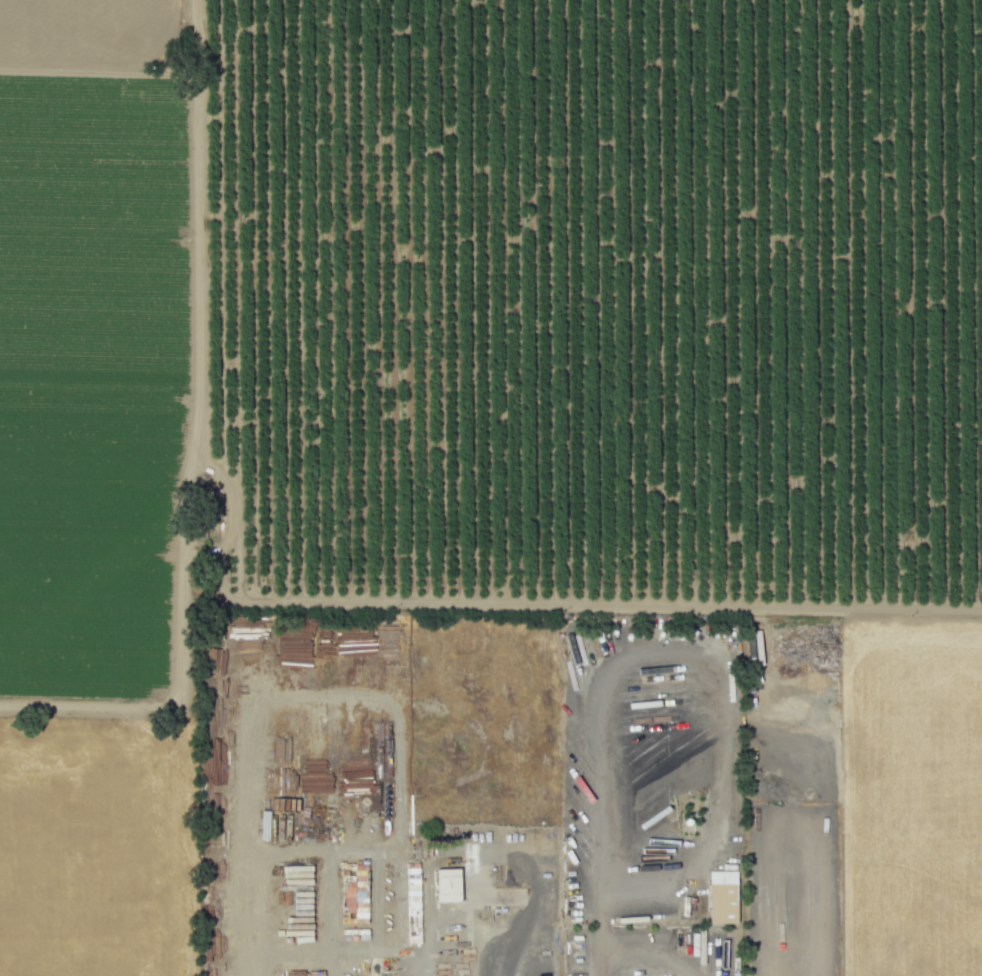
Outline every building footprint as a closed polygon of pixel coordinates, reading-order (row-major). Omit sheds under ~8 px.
[(435,869),(436,902),(460,902),(459,868),(435,869)] [(736,871),(709,871),(708,923),(735,924),(736,871)] [(420,943),(419,889),(406,890),(408,943),(420,943)]
